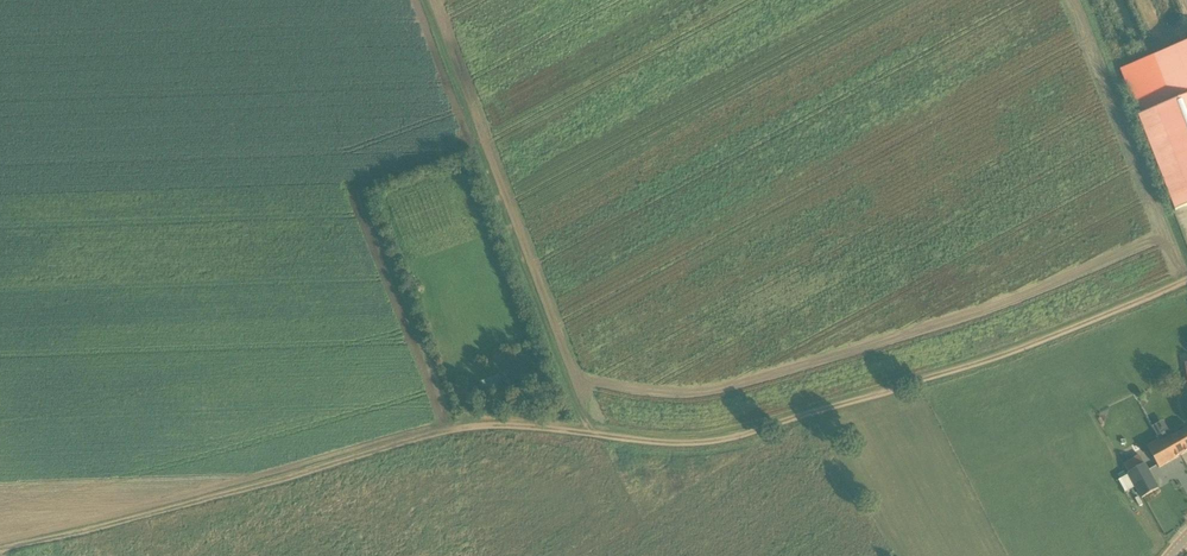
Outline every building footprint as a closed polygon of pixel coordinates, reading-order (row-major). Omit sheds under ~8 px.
[(1120,69),(1175,211),(1186,206),(1186,43),(1120,69)] [(503,375),(482,380),(486,395),(507,390),(503,375)] [(1162,438),(1174,459),(1186,452),(1186,428),(1172,437),(1170,433),(1162,438)] [(1156,443),(1148,448),(1159,468),(1174,459),(1162,438),(1155,441),(1156,443)] [(1134,458),(1124,464),(1127,470),(1129,473),(1139,467),(1134,458)] [(1128,473),(1141,498),(1159,488),(1146,463),(1139,467),(1129,473),(1128,473)]
